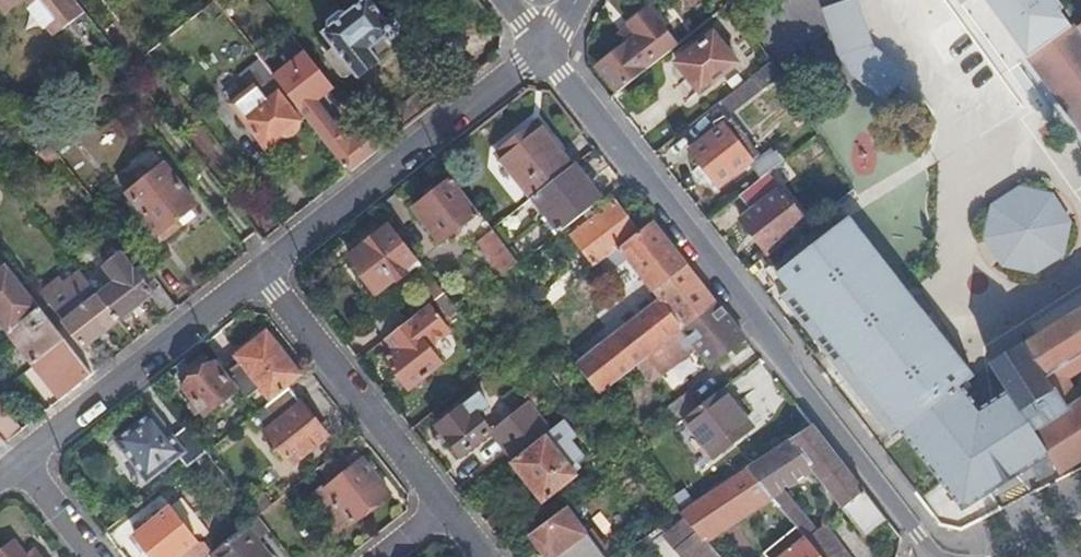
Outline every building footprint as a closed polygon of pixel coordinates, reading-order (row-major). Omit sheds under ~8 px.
[(3,17),(24,0),(30,9),(27,11),(44,32),(48,29),(55,38),(85,14),(73,0),(0,0),(0,14),(3,17)] [(203,11),(214,3),(212,0),(194,0),(203,11)] [(321,36),(332,50),(337,57),(331,62),(345,79),(352,75),(354,79),(376,62),(367,50),(381,40),(393,42),(400,37),(401,28),(396,21),(387,20),(387,21),(370,0),(366,0),(347,15),(327,31),(321,36)] [(717,9),(729,0),(698,0),(717,9)] [(1058,0),(953,0),(1012,70),(1022,63),(1080,131),(1080,36),(1071,22),(1058,0)] [(594,62),(614,89),(670,45),(675,41),(646,4),(625,20),(627,22),(634,31),(623,39),(594,62)] [(327,31),(347,15),(345,13),(339,13),(327,23),(326,29),(327,31)] [(1071,22),(1080,36),(1080,15),(1071,22)] [(634,31),(627,22),(616,30),(623,39),(634,31)] [(696,92),(732,62),(709,34),(673,63),(696,92)] [(337,57),(332,50),(319,60),(338,81),(345,79),(331,62),(337,57)] [(252,81),(255,84),(267,101),(282,91),(266,70),(252,81)] [(746,73),(714,99),(725,111),(756,86),(746,73)] [(264,150),(304,119),(289,100),(286,96),(282,91),(267,101),(255,84),(229,104),(264,150)] [(346,175),(370,156),(355,136),(349,141),(338,126),(336,127),(311,95),(305,100),(296,89),(286,96),(289,100),(304,119),(346,175)] [(752,151),(726,118),(687,150),(713,183),(752,151)] [(499,154),(533,197),(573,165),(538,124),(499,154)] [(753,177),(762,170),(775,159),(766,148),(744,166),(753,177)] [(174,221),(187,211),(195,204),(163,164),(147,175),(141,169),(135,175),(130,169),(116,181),(162,241),(179,228),(174,221)] [(573,165),(533,197),(548,215),(588,183),(573,165)] [(753,177),(733,193),(745,208),(736,217),(763,249),(801,218),(762,170),(753,177)] [(444,243),(480,213),(453,179),(417,209),(444,243)] [(588,183),(548,215),(562,232),(603,200),(588,183)] [(1019,186),(990,204),(983,238),(1002,266),(1035,274),(1064,255),(1071,222),(1053,193),(1019,186)] [(573,238),(597,268),(641,234),(617,203),(573,238)] [(193,217),(187,211),(174,221),(179,228),(193,217)] [(893,286),(825,338),(897,430),(956,381),(967,373),(844,214),(838,218),(893,286)] [(773,271),(825,338),(893,286),(838,218),(773,271)] [(114,229),(122,240),(134,231),(125,220),(114,229)] [(689,265),(656,223),(641,234),(597,268),(605,279),(628,261),(654,292),(689,265)] [(393,227),(379,238),(406,271),(419,261),(393,227)] [(508,248),(493,229),(480,240),(507,275),(521,264),(508,248)] [(379,238),(350,259),(364,275),(361,279),(375,296),(406,271),(379,238)] [(166,317),(176,309),(142,265),(111,289),(99,273),(88,282),(118,322),(149,297),(166,317)] [(654,292),(661,301),(686,331),(719,304),(689,265),(654,292)] [(33,363),(63,339),(6,266),(0,271),(0,321),(33,363)] [(570,271),(543,292),(551,304),(579,283),(570,271)] [(446,293),(433,278),(409,297),(421,312),(446,293)] [(543,292),(533,280),(519,291),(538,315),(551,304),(543,292)] [(91,375),(105,365),(88,344),(118,322),(88,282),(81,288),(91,302),(66,322),(85,346),(74,354),(91,375)] [(661,301),(579,367),(602,398),(641,367),(651,359),(686,331),(661,301)] [(1059,467),(1080,454),(1080,401),(1076,404),(1060,384),(1080,369),(1080,301),(989,360),(1009,391),(1049,452),(1059,467)] [(719,304),(686,331),(651,360),(662,373),(663,375),(697,346),(712,364),(745,337),(719,304)] [(421,334),(390,360),(412,388),(444,363),(421,334)] [(264,335),(225,365),(245,393),(257,383),(268,397),(295,375),(264,335)] [(61,399),(91,375),(74,354),(63,339),(33,363),(61,399)] [(651,360),(641,367),(653,381),(662,373),(651,360)] [(216,363),(185,388),(206,416),(238,390),(216,363)] [(956,381),(897,430),(962,510),(1049,452),(1009,391),(977,409),(956,381)] [(289,389),(260,412),(254,416),(293,465),(327,437),(289,389)] [(491,406),(481,394),(443,427),(465,456),(495,432),(482,415),(491,406)] [(736,418),(717,394),(696,411),(685,421),(715,459),(754,426),(743,413),(736,418)] [(685,421),(696,411),(684,397),(657,418),(669,432),(685,421)] [(7,441),(22,430),(0,403),(0,432),(7,441)] [(555,431),(532,404),(495,433),(517,460),(547,436),(555,431)] [(208,451),(189,429),(175,439),(154,413),(117,444),(149,483),(181,459),(188,468),(208,451)] [(561,452),(575,442),(562,425),(555,431),(547,436),(561,452)] [(887,519),(814,425),(748,470),(780,509),(783,513),(793,505),(782,492),(814,466),(866,534),(887,519)] [(517,460),(513,463),(545,502),(580,476),(574,467),(587,457),(575,442),(561,452),(547,436),(517,460)] [(393,493),(353,442),(325,464),(336,478),(326,486),(338,502),(323,513),(337,531),(352,519),(355,522),(393,493)] [(780,509),(748,470),(682,514),(683,515),(696,529),(720,556),(780,509)] [(264,493),(250,504),(259,516),(273,504),(264,493)] [(815,532),(793,505),(783,513),(805,539),(815,532)] [(533,534),(551,556),(581,556),(573,547),(589,534),(568,507),(533,534)] [(212,553),(202,541),(199,543),(172,509),(137,536),(154,556),(207,556),(212,553)] [(696,529),(683,515),(664,532),(675,545),(696,529)] [(207,556),(270,556),(254,536),(266,525),(259,516),(246,526),(212,553),(207,556)] [(824,525),(815,532),(805,539),(820,556),(851,556),(824,525)] [(675,545),(685,556),(721,556),(720,556),(696,529),(675,545)] [(805,539),(782,556),(820,556),(805,539)] [(34,549),(25,556),(13,540),(0,550),(0,556),(40,556),(34,549)]
